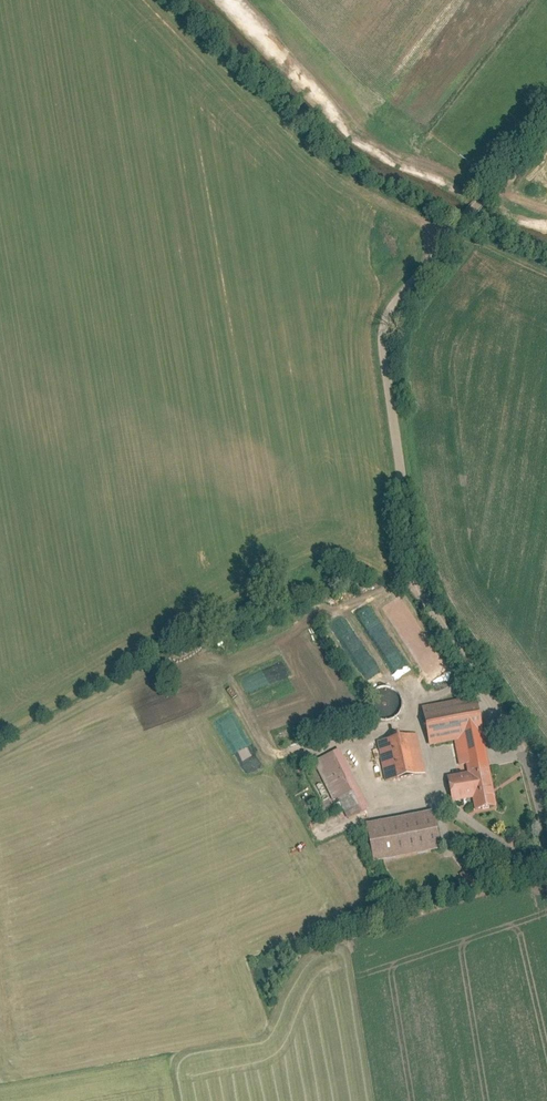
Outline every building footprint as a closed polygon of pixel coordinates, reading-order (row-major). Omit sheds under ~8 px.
[(400,702),(400,698),(399,694),(398,691),(397,688),(394,684),(390,682),(387,680),(384,680),(380,679),(376,680),(373,681),(370,683),(367,685),(365,688),(363,691),(362,695),(362,699),(362,702),(364,706),(365,709),(368,712),(372,715),(375,716),(378,717),(382,717),(386,717),(389,715),(392,714),(395,711),(397,709),(399,705),(400,702)] [(470,717),(426,722),(428,742),(459,739),(462,761),(465,761),(466,773),(449,775),(451,797),(471,795),(473,805),(488,803),(480,735),(472,735),(470,717)] [(380,744),(386,778),(423,772),(418,738),(380,744)] [(341,749),(316,762),(335,800),(340,798),(346,810),(367,799),(341,749)] [(370,824),(378,859),(444,845),(437,809),(370,824)]
